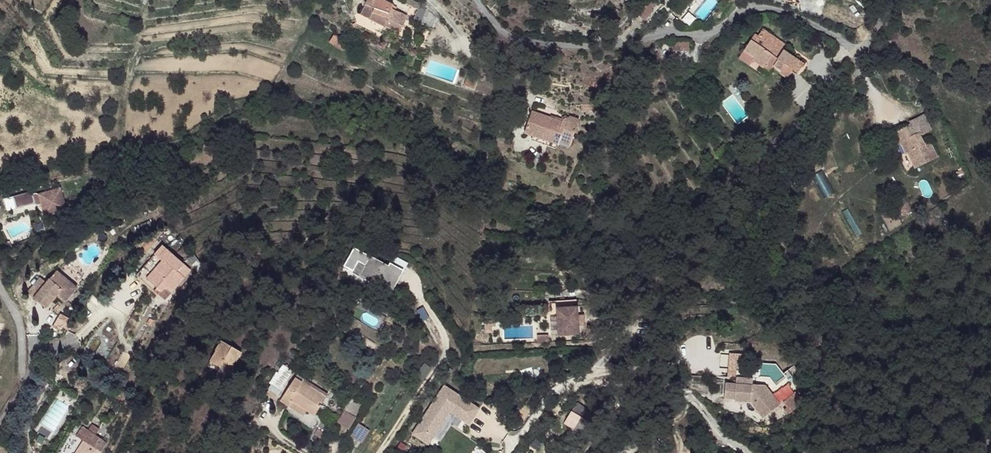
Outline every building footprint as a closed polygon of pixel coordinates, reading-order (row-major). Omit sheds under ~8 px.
[(384,0),(367,0),(365,4),(389,10),(391,6),(391,2),(384,0)] [(438,9),(417,1),(413,15),(434,21),(438,9)] [(655,6),(651,2),(641,11),(647,16),(656,7),(655,6)] [(405,10),(391,6),(389,10),(365,4),(360,13),(384,23),(387,17),(394,19),(403,21),(405,10)] [(394,19),(387,17),(384,23),(393,26),(394,19)] [(618,35),(617,26),(609,30),(609,37),(618,35)] [(779,41),(758,27),(753,34),(762,39),(775,48),(779,41)] [(348,40),(335,31),(331,39),(344,46),(348,40)] [(691,37),(673,37),(673,47),(691,48),(691,37)] [(775,48),(762,39),(758,45),(747,38),(739,50),(750,57),(748,61),(765,71),(768,67),(781,77),(787,69),(792,72),(798,63),(779,49),(778,50),(775,48)] [(750,57),(739,50),(734,58),(745,65),(748,61),(750,57)] [(482,67),(472,64),(470,75),(480,78),(482,67)] [(569,106),(539,97),(533,120),(541,122),(560,128),(562,123),(569,125),(570,121),(580,123),(587,102),(576,99),(575,101),(573,101),(570,103),(569,106)] [(811,102),(804,99),(800,110),(808,112),(811,102)] [(927,127),(919,112),(905,120),(909,128),(905,130),(902,126),(887,134),(894,147),(902,143),(906,151),(903,152),(911,167),(932,155),(926,144),(918,140),(915,133),(927,127)] [(580,123),(570,121),(569,125),(569,127),(579,130),(580,123)] [(560,128),(541,122),(540,127),(559,132),(560,128)] [(13,196),(16,207),(40,201),(44,216),(67,211),(61,184),(13,196)] [(910,210),(906,201),(897,206),(902,214),(910,210)] [(169,243),(165,239),(139,268),(146,275),(149,273),(165,253),(162,250),(169,243)] [(186,258),(169,243),(162,250),(165,253),(149,273),(158,281),(163,285),(167,281),(174,286),(187,272),(180,265),(186,258)] [(199,249),(192,254),(203,268),(210,263),(199,249)] [(360,254),(352,250),(345,264),(360,272),(359,274),(378,285),(380,281),(390,286),(399,270),(363,250),(360,254)] [(193,264),(186,258),(180,265),(187,272),(193,264)] [(41,276),(28,290),(47,306),(59,291),(67,297),(78,285),(59,269),(53,277),(48,282),(41,276)] [(380,281),(378,285),(388,291),(390,286),(380,281)] [(345,302),(338,298),(333,306),(340,310),(345,302)] [(574,301),(554,302),(556,335),(576,334),(574,301)] [(354,307),(345,302),(340,310),(348,316),(354,307)] [(57,319),(69,327),(73,322),(61,314),(57,319)] [(546,335),(534,335),(535,343),(546,342),(546,335)] [(248,352),(229,340),(213,365),(223,373),(231,361),(233,363),(243,361),(248,352)] [(727,351),(726,368),(741,368),(741,352),(727,351)] [(290,371),(284,365),(277,374),(274,372),(268,382),(277,388),(290,371)] [(300,377),(293,373),(284,387),(291,391),(297,380),(300,377)] [(734,373),(732,388),(722,386),(721,400),(730,401),(729,404),(746,406),(759,422),(775,409),(761,391),(748,390),(749,375),(734,373)] [(319,393),(297,380),(291,391),(286,398),(287,400),(303,409),(306,404),(314,410),(321,399),(319,393)] [(277,388),(268,382),(267,385),(268,387),(265,392),(270,397),(277,388)] [(444,385),(434,400),(449,411),(468,423),(479,407),(444,385)] [(291,391),(284,387),(276,400),(285,405),(287,400),(286,398),(291,391)] [(303,409),(287,400),(285,405),(300,414),(303,409)] [(434,400),(428,409),(444,419),(449,411),(434,400)] [(595,415),(576,401),(563,421),(582,434),(595,415)] [(306,404),(303,409),(311,414),(314,410),(306,404)] [(332,414),(325,408),(314,426),(321,431),(332,414)] [(444,419),(428,409),(412,433),(428,443),(444,419)] [(347,417),(338,411),(331,422),(340,427),(347,417)] [(111,431),(105,428),(101,435),(108,438),(111,431)] [(98,434),(93,431),(89,441),(93,443),(98,434)] [(357,437),(347,432),(341,440),(351,447),(357,437)] [(98,434),(93,443),(96,444),(97,445),(94,452),(113,452),(117,443),(108,438),(101,435),(98,434)]
